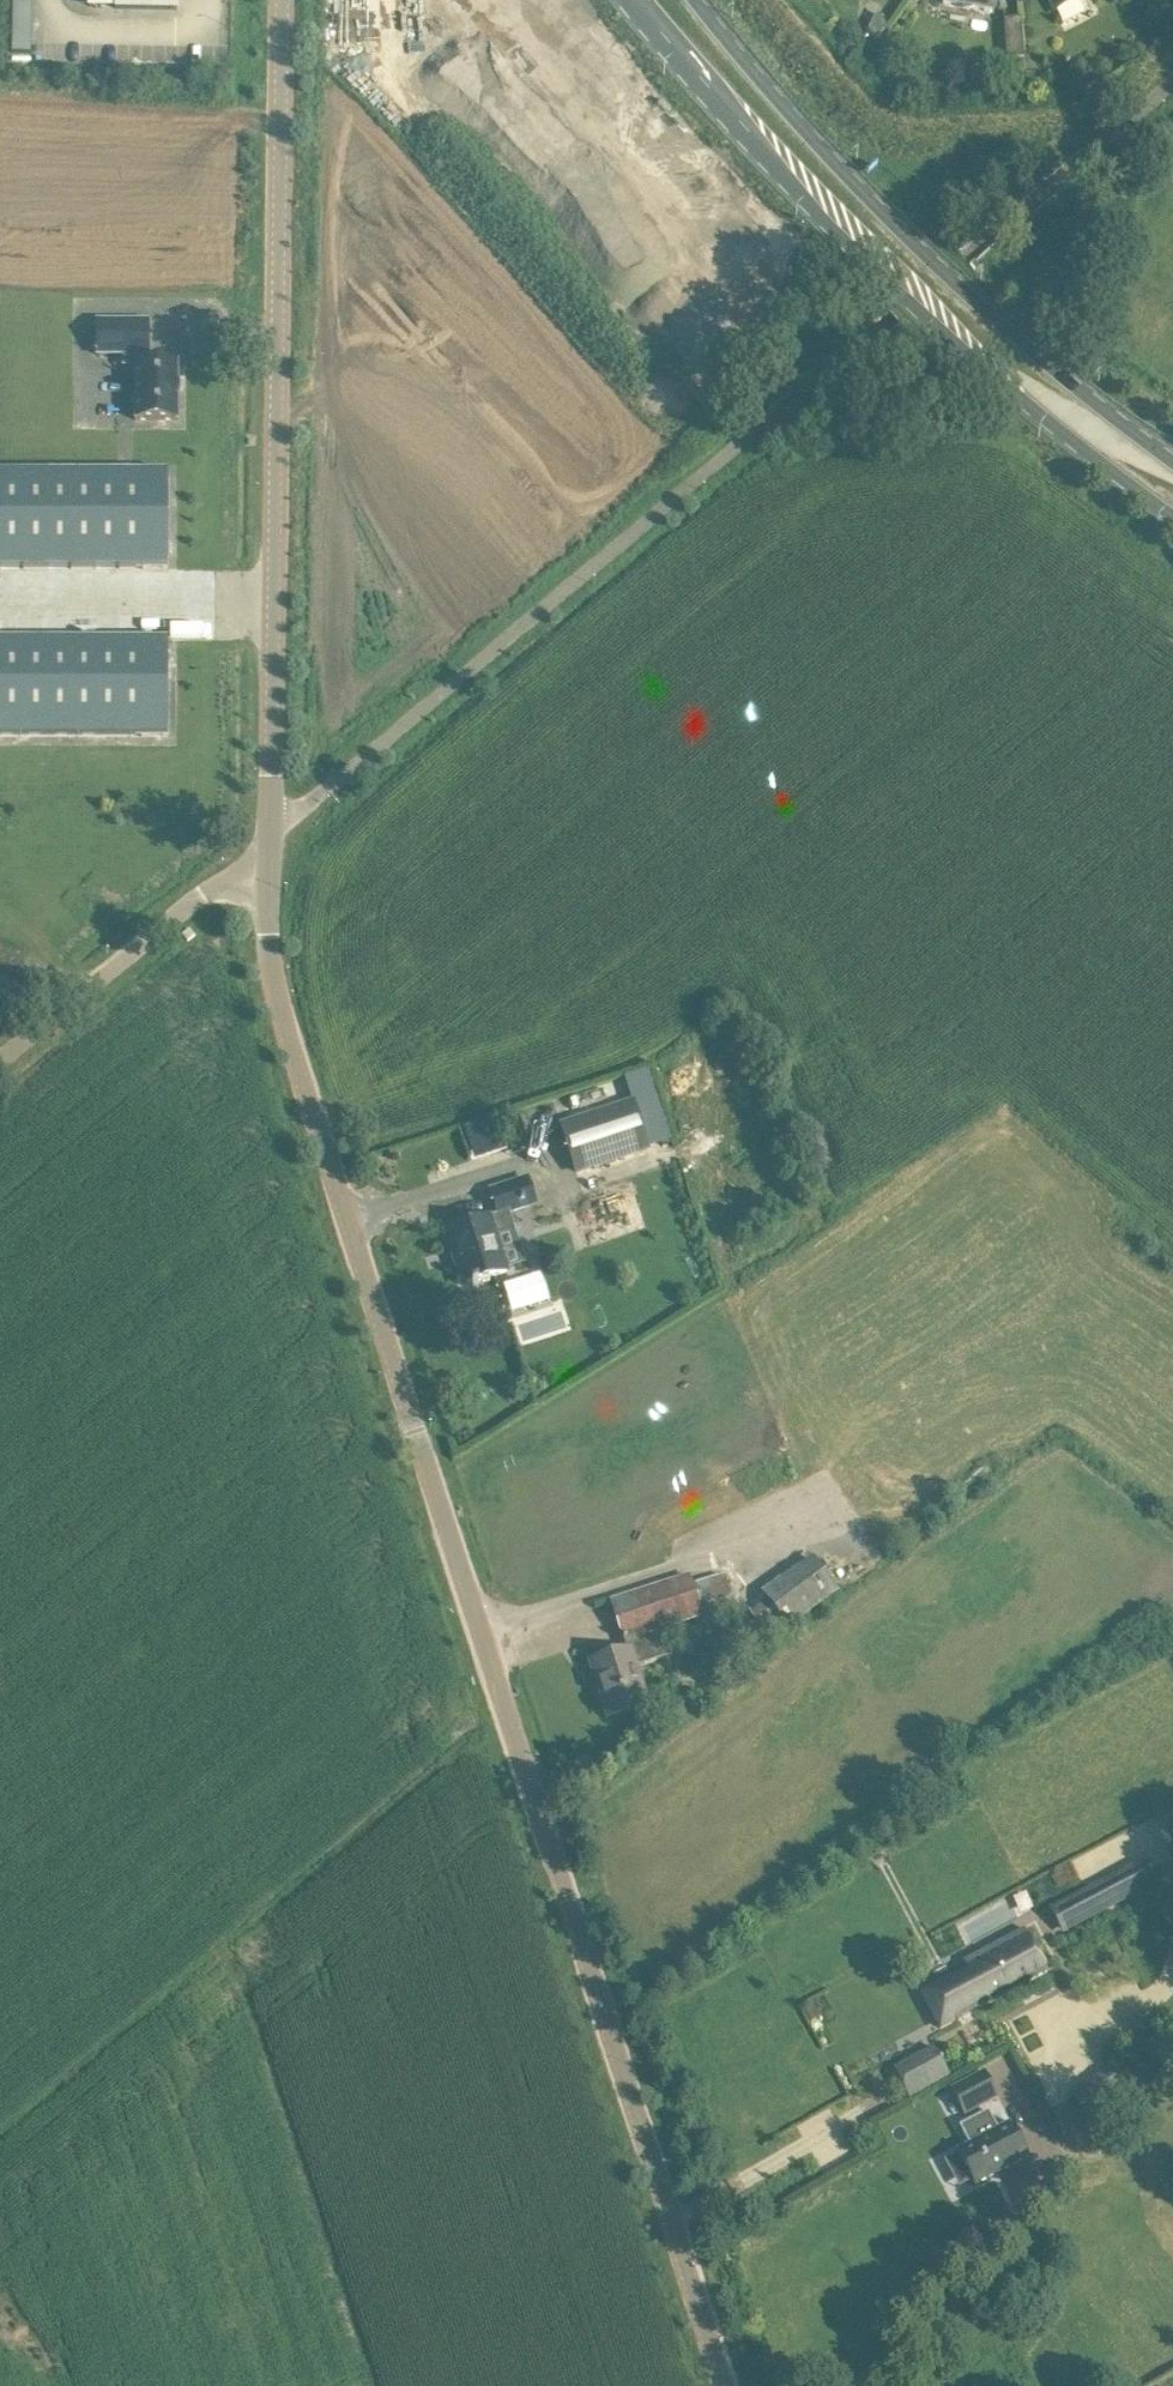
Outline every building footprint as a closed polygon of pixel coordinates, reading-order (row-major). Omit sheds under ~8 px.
[(12,53),(32,53),(33,0),(13,0),(12,53)] [(116,8),(177,9),(178,0),(116,0),(116,8)] [(943,3),(992,13),(994,0),(943,0),(943,3)] [(1056,12),(1079,0),(1049,0),(1056,12)] [(1007,60),(1024,59),(1022,18),(1005,19),(1007,60)] [(135,420),(178,420),(178,418),(178,366),(178,364),(147,364),(147,355),(149,355),(149,321),(98,321),(98,355),(120,355),(124,355),(124,365),(136,365),(136,414),(135,414),(135,418),(135,420)] [(169,569),(169,473),(0,473),(0,569),(169,569)] [(169,736),(169,641),(0,641),(0,737),(169,736)] [(635,1104),(564,1127),(578,1172),(649,1150),(635,1104)] [(536,1204),(528,1179),(491,1191),(497,1209),(498,1214),(446,1231),(452,1249),(456,1247),(460,1259),(456,1260),(464,1286),(472,1283),(473,1285),(479,1283),(478,1281),(507,1272),(506,1269),(526,1263),(516,1232),(517,1231),(510,1212),(536,1204)] [(738,1634),(752,1653),(786,1628),(788,1631),(839,1592),(812,1557),(760,1596),(765,1602),(750,1613),(756,1620),(738,1634)] [(609,1603),(622,1641),(663,1627),(702,1614),(692,1586),(689,1577),(609,1603)] [(663,1627),(622,1641),(626,1652),(593,1663),(600,1686),(601,1686),(611,1715),(609,1715),(610,1717),(647,1705),(635,1668),(672,1655),(663,1627)] [(1100,1916),(1089,1896),(1049,1916),(1060,1937),(1063,1935),(1088,1922),(1100,1916)] [(934,2014),(941,2028),(1048,1971),(1025,1928),(964,1961),(969,1972),(940,1987),(950,2006),(934,2014)] [(910,2098),(951,2075),(936,2048),(895,2070),(910,2098)] [(985,2071),(951,2089),(959,2103),(965,2115),(998,2096),(985,2071)] [(969,2144),(957,2150),(965,2166),(975,2184),(1029,2155),(1012,2122),(1000,2128),(991,2111),(960,2127),(969,2144)]
